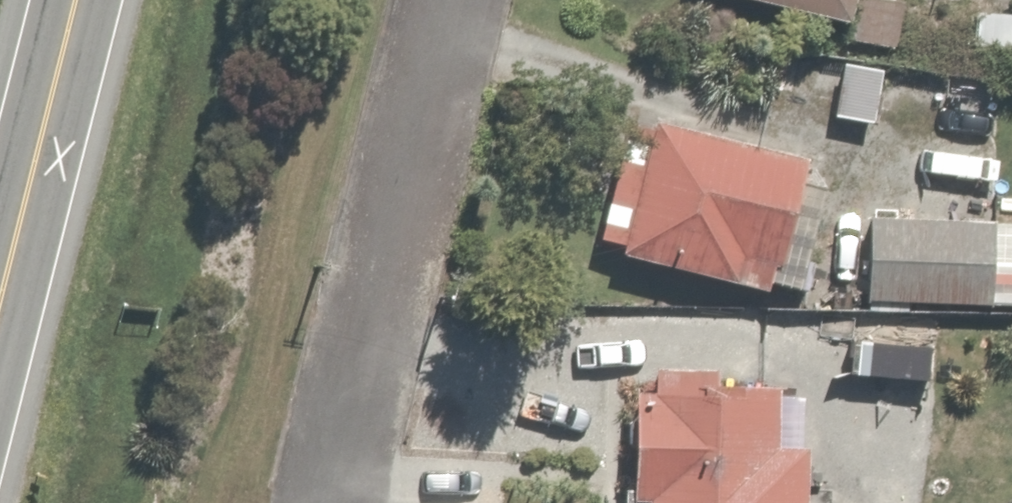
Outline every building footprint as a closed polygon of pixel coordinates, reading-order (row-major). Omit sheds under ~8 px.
[(853,24),(849,38),(894,51),(907,5),(889,0),(766,0),(853,24)] [(974,7),(975,49),(1011,49),(1011,7),(974,7)] [(633,258),(771,300),(776,301),(817,169),(665,123),(657,150),(637,144),(609,235),(638,244),(633,258)] [(876,211),(876,308),(1011,307),(1011,211),(876,211)] [(642,385),(638,492),(629,492),(628,502),(814,502),(816,452),(786,451),(788,391),(712,388),(713,374),(665,372),(664,386),(642,385)]
